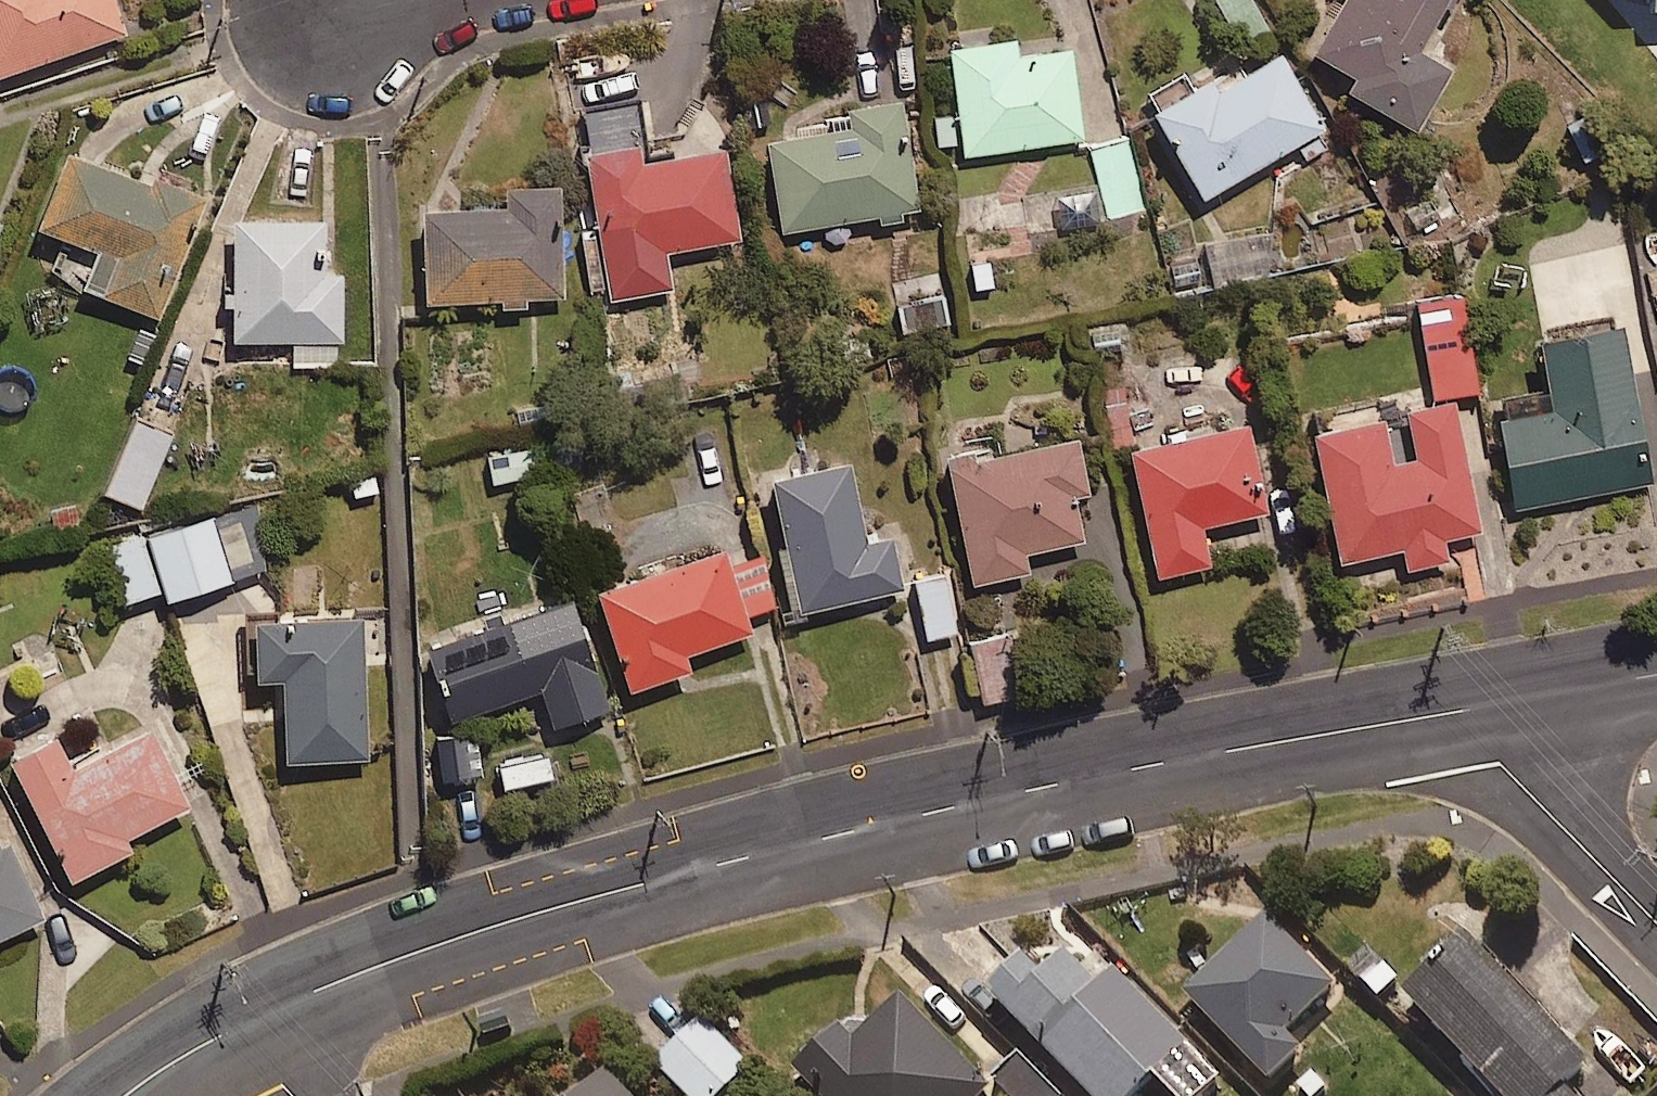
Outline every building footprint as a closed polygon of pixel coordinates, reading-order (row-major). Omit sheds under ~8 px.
[(126,31),(116,0),(0,0),(0,71),(126,31)] [(1307,50),(1350,76),(1342,90),(1411,132),(1448,72),(1414,52),(1446,0),(1338,0),(1307,50)] [(1013,59),(1010,40),(945,50),(961,156),(1080,138),(1067,51),(1013,59)] [(1302,160),(1327,145),(1275,53),(1190,101),(1175,74),(1139,94),(1198,197),(1293,144),(1302,160)] [(840,109),(841,116),(822,119),(824,126),(760,137),(777,232),(874,215),(876,224),(898,219),(896,211),(912,208),(892,100),(840,109)] [(644,160),(642,144),(592,152),(610,265),(664,256),(663,250),(740,238),(726,147),(644,160)] [(203,202),(70,151),(42,224),(87,242),(72,280),(160,315),(203,202)] [(563,298),(562,182),(510,183),(510,206),(431,207),(431,299),(563,298)] [(326,218),(237,217),(236,338),(343,340),(344,269),(325,269),(326,218)] [(1471,389),(1456,294),(1412,302),(1427,396),(1471,389)] [(1647,483),(1615,317),(1531,333),(1546,409),(1492,420),(1509,510),(1647,483)] [(1129,444),(1118,384),(1096,388),(1107,448),(1129,444)] [(1446,399),(1399,410),(1410,456),(1385,462),(1374,418),(1306,434),(1336,563),(1398,548),(1404,571),(1446,561),(1441,540),(1477,531),(1446,399)] [(172,433),(137,419),(108,491),(143,506),(172,433)] [(1262,511),(1241,422),(1122,450),(1152,577),(1206,565),(1197,527),(1262,511)] [(1089,490),(1080,436),(955,457),(975,580),(1030,571),(1027,549),(1085,540),(1077,492),(1089,490)] [(536,475),(532,449),(487,455),(491,481),(536,475)] [(868,540),(851,457),(773,473),(801,609),(906,587),(895,534),(868,540)] [(270,569),(252,503),(110,543),(126,599),(165,589),(168,597),(270,569)] [(755,539),(604,588),(635,686),(692,668),(687,651),(753,630),(747,612),(775,602),(755,539)] [(956,632),(947,573),(919,577),(928,637),(956,632)] [(607,708),(575,600),(431,643),(453,716),(545,688),(556,724),(607,708)] [(363,616),(255,619),(256,677),(287,676),(289,759),(368,756),(363,616)] [(1018,694),(1011,634),(963,640),(970,700),(1018,694)] [(187,805),(149,727),(71,766),(55,734),(13,754),(74,877),(134,847),(128,835),(187,805)] [(476,774),(471,732),(428,737),(433,779),(476,774)] [(494,763),(503,794),(559,779),(550,748),(494,763)] [(0,844),(0,937),(42,918),(10,847),(3,850),(0,844)] [(1331,994),(1265,923),(1182,1000),(1266,1089),(1299,1058),(1282,1039),(1331,994)] [(1366,946),(1342,971),(1376,1004),(1400,979),(1366,946)] [(1045,947),(988,1000),(1077,1095),(1139,1095),(1151,1086),(1160,1095),(1206,1095),(1214,1089),(1111,978),(1091,997),(1045,947)] [(1461,947),(1399,1007),(1485,1095),(1562,1095),(1584,1074),(1461,947)] [(906,1003),(862,1046),(846,1030),(800,1075),(821,1095),(991,1095),(994,1093),(906,1003)] [(707,1021),(660,1067),(688,1095),(726,1095),(753,1070),(707,1021)] [(1026,1057),(999,1084),(1011,1095),(1067,1095),(1026,1057)] [(608,1074),(585,1095),(629,1095),(608,1074)]
